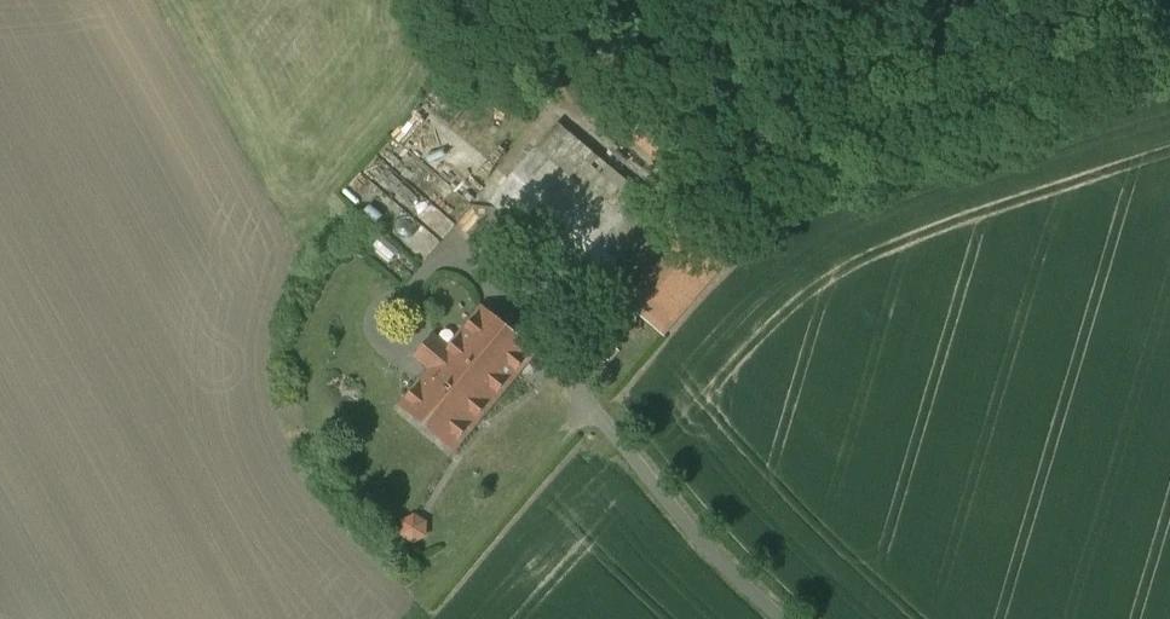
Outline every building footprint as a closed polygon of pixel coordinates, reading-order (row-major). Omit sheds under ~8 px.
[(562,107),(497,183),(597,268),(662,192),(562,107)] [(680,222),(614,303),(661,341),(727,260),(680,222)] [(458,459),(538,359),(481,314),(450,353),(434,340),(414,364),(427,374),(398,411),(458,459)]
